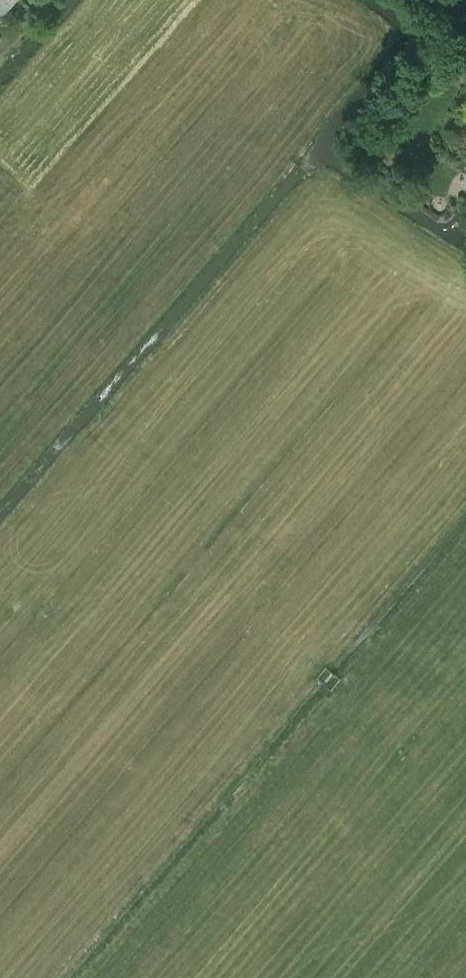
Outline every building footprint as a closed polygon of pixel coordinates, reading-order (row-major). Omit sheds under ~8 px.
[(10,7),(16,0),(0,0),(0,18),(10,7)]
